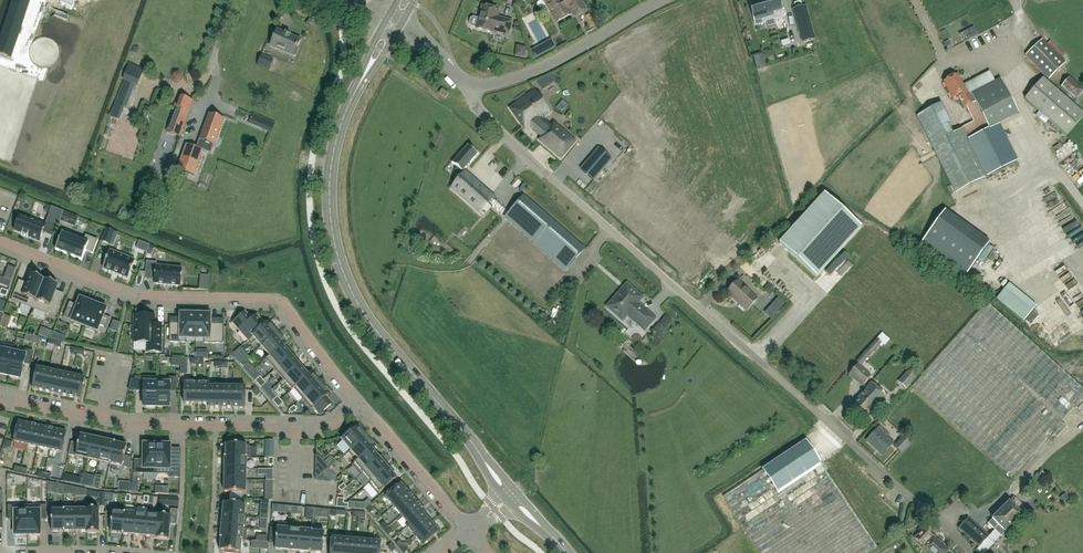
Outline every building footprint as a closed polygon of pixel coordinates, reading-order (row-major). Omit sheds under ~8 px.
[(27,4),(16,0),(11,0),(0,35),(0,84),(27,4)] [(555,21),(569,13),(572,18),(586,11),(580,0),(543,0),(555,21)] [(765,21),(773,19),(782,16),(781,12),(777,0),(754,0),(749,2),(754,20),(755,24),(765,21)] [(793,9),(797,23),(803,42),(814,39),(809,19),(805,5),(793,9)] [(481,6),(478,18),(473,17),(470,18),(468,23),(470,26),(475,27),(475,28),(492,33),(493,31),(508,35),(511,21),(496,17),(498,10),(481,6)] [(526,36),(533,34),(530,21),(522,23),(526,36)] [(971,24),(961,28),(965,38),(975,33),(971,24)] [(297,49),(296,48),(299,39),(289,35),(290,34),(284,32),(276,29),(269,46),(294,56),(297,49)] [(552,39),(531,51),(534,59),(556,47),(552,39)] [(1065,63),(1042,39),(1025,56),(1048,79),(1065,63)] [(273,60),(260,55),(256,65),(268,70),(273,60)] [(122,80),(123,81),(109,117),(119,121),(124,107),(126,108),(134,85),(137,86),(143,69),(128,64),(122,80)] [(977,108),(970,93),(968,94),(966,90),(964,91),(956,75),(943,81),(951,98),(956,96),(962,108),(965,106),(968,112),(977,108)] [(1060,87),(1075,101),(1082,92),(1082,89),(1069,77),(1060,87)] [(955,193),(1000,170),(1017,161),(1001,129),(998,123),(1017,114),(1013,105),(999,78),(970,93),(977,108),(968,112),(972,121),(958,129),(959,130),(952,134),(947,125),(950,123),(940,104),(916,116),(955,193)] [(1023,99),(1065,136),(1068,133),(1082,116),(1041,79),(1026,96),(1023,99)] [(441,88),(438,93),(445,98),(448,93),(441,88)] [(541,137),(538,140),(560,158),(574,141),(553,123),(550,127),(542,120),(550,114),(534,90),(509,108),(525,131),(531,127),(536,132),(536,131),(541,135),(541,136),(541,137)] [(174,108),(169,124),(165,133),(179,138),(192,101),(179,96),(176,104),(175,103),(173,107),(174,108)] [(195,103),(184,128),(193,131),(203,107),(195,103)] [(222,119),(209,114),(199,140),(213,145),(222,119)] [(269,122),(265,130),(270,132),(274,124),(269,122)] [(1053,151),(1062,161),(1082,141),(1082,128),(1081,125),(1053,151)] [(202,150),(185,144),(176,169),(193,175),(202,150)] [(467,145),(451,163),(456,168),(454,170),(461,177),(452,187),(474,207),(480,211),(487,203),(492,197),(462,171),(477,154),(467,145)] [(170,157),(163,175),(170,177),(177,159),(170,157)] [(860,227),(823,194),(778,243),(815,277),(860,227)] [(1045,201),(1051,210),(1064,202),(1059,194),(1045,201)] [(522,196),(506,215),(567,268),(583,249),(522,196)] [(1051,214),(1058,227),(1070,221),(1062,207),(1051,214)] [(944,210),(920,245),(966,278),(990,245),(944,210)] [(42,230),(53,234),(57,225),(45,221),(44,224),(20,215),(14,230),(21,233),(21,234),(27,237),(27,236),(38,240),(42,230)] [(1068,229),(1074,244),(1082,241),(1082,225),(1082,224),(1068,229)] [(105,228),(100,241),(112,246),(118,233),(105,228)] [(55,250),(55,251),(55,250),(80,260),(81,261),(85,251),(92,253),(97,240),(85,235),(82,241),(62,233),(61,232),(55,250)] [(761,243),(748,254),(752,259),(765,249),(761,243)] [(102,268),(127,278),(134,260),(109,250),(102,268)] [(146,261),(144,279),(153,280),(153,283),(179,286),(181,268),(155,266),(156,262),(146,261)] [(11,280),(15,268),(7,266),(3,278),(11,280)] [(32,308),(43,280),(30,274),(25,287),(17,284),(10,300),(32,308)] [(57,285),(43,280),(32,308),(54,317),(61,298),(53,294),(57,285)] [(756,286),(763,295),(770,289),(763,280),(756,286)] [(746,310),(756,299),(736,281),(726,293),(746,310)] [(626,284),(606,307),(618,317),(622,321),(627,315),(644,330),(654,318),(637,303),(642,298),(626,284)] [(1009,284),(996,299),(1023,322),(1036,307),(1009,284)] [(768,315),(782,302),(776,295),(761,307),(768,315)] [(63,318),(83,326),(92,303),(79,298),(76,305),(69,302),(63,318)] [(92,303),(83,326),(104,334),(110,319),(103,316),(106,308),(92,303)] [(911,387),(1006,472),(1005,473),(1009,477),(1011,476),(1074,407),(1082,397),(1082,389),(1066,374),(987,303),(911,387)] [(195,338),(195,315),(190,314),(190,312),(182,312),(182,314),(180,314),(179,324),(168,323),(168,342),(185,343),(185,338),(195,338)] [(232,323),(246,340),(264,325),(256,315),(251,320),(244,312),(232,323)] [(199,315),(195,315),(195,338),(203,338),(203,343),(222,343),(223,325),(209,324),(209,315),(207,315),(207,313),(199,313),(199,315)] [(161,352),(161,325),(153,325),(154,316),(133,315),(133,343),(146,343),(145,352),(161,352)] [(112,320),(109,330),(117,333),(119,323),(112,320)] [(255,340),(260,347),(277,332),(268,321),(264,325),(246,340),(250,344),(255,340)] [(277,332),(260,347),(268,356),(264,360),(265,360),(282,346),(286,342),(278,333),(277,332)] [(865,350),(855,361),(860,365),(870,355),(877,347),(878,348),(880,347),(882,344),(884,345),(889,340),(883,335),(881,333),(865,350)] [(13,353),(0,350),(1,345),(0,344),(0,374),(8,375),(13,353)] [(282,346),(265,360),(274,370),(291,356),(283,347),(282,346)] [(25,355),(13,353),(8,375),(20,378),(23,363),(30,365),(32,351),(26,350),(25,355)] [(291,356),(274,370),(282,380),(299,365),(291,356)] [(299,365),(282,380),(278,383),(281,388),(285,384),(290,390),(307,375),(300,366),(299,365)] [(862,387),(869,378),(870,378),(856,365),(848,374),(852,378),(862,387)] [(44,391),(48,370),(36,368),(31,388),(44,391)] [(60,373),(48,370),(44,391),(55,394),(60,373)] [(905,389),(915,379),(916,378),(907,370),(897,382),(905,389)] [(307,375),(290,390),(291,391),(293,389),(301,399),(320,382),(311,372),(307,375)] [(71,375),(60,373),(55,394),(67,396),(71,375)] [(84,378),(71,375),(67,396),(79,399),(84,378)] [(142,406),(156,406),(156,383),(157,378),(134,377),(134,379),(134,391),(143,391),(142,406)] [(156,383),(156,406),(169,406),(169,391),(176,392),(176,378),(168,378),(168,383),(156,383)] [(195,404),(196,383),(183,382),(183,403),(195,404)] [(320,382),(301,399),(310,409),(312,407),(318,414),(331,403),(325,396),(329,393),(321,383),(320,382)] [(207,407),(208,383),(196,383),(195,404),(207,404),(207,407)] [(219,407),(220,386),(208,386),(208,383),(207,407),(219,407)] [(870,383),(858,396),(872,408),(884,395),(870,383)] [(232,408),(232,386),(220,386),(219,407),(232,408)] [(245,387),(232,386),(232,408),(244,408),(245,387)] [(259,392),(255,387),(251,390),(255,395),(259,392)] [(872,408),(858,396),(851,405),(865,417),(872,408)] [(279,400),(274,404),(277,408),(282,403),(279,400)] [(13,442),(25,445),(30,424),(17,422),(13,442)] [(30,424),(25,445),(37,447),(42,427),(30,424)] [(347,452),(366,436),(358,426),(354,429),(352,427),(343,435),(344,437),(341,440),(349,450),(347,452)] [(879,426),(877,428),(865,440),(881,455),(893,443),(887,437),(889,435),(879,426)] [(42,427),(37,447),(49,450),(53,429),(42,427)] [(53,429),(49,450),(61,453),(66,432),(53,429)] [(70,442),(68,455),(75,456),(87,459),(92,438),(79,435),(78,444),(70,442)] [(911,443),(902,435),(892,446),(900,454),(911,443)] [(366,436),(347,452),(355,461),(351,465),(374,445),(366,436)] [(87,459),(98,461),(103,440),(92,438),(87,459)] [(108,464),(109,464),(114,442),(113,442),(103,440),(98,461),(108,464)] [(776,492),(820,463),(806,441),(762,471),(776,492)] [(114,442),(109,464),(109,465),(110,464),(121,466),(126,445),(114,443),(114,442)] [(155,474),(155,445),(151,445),(151,443),(143,442),(143,460),(134,460),(133,473),(155,474)] [(159,445),(155,445),(155,474),(168,474),(168,477),(179,477),(179,460),(169,460),(169,443),(159,443),(159,445)] [(223,457),(248,458),(249,445),(239,445),(239,443),(231,443),(231,445),(224,445),(224,457),(223,457)] [(351,465),(360,475),(379,458),(371,449),(375,446),(374,445),(351,465)] [(822,464),(829,460),(824,453),(818,458),(822,464)] [(314,479),(315,480),(328,469),(317,456),(314,459),(314,479)] [(224,468),(245,469),(246,458),(248,458),(223,457),(223,458),(224,458),(224,468)] [(379,458),(360,475),(362,473),(370,482),(368,484),(387,468),(379,458)] [(820,463),(776,492),(762,471),(722,497),(760,552),(868,552),(877,547),(820,463)] [(223,480),(245,480),(245,469),(224,468),(223,480)] [(395,478),(387,468),(368,484),(376,494),(395,478)] [(328,469),(315,480),(332,481),(336,478),(328,469)] [(92,488),(94,482),(95,477),(84,474),(83,478),(81,486),(92,488)] [(74,476),(73,484),(81,486),(83,478),(74,476)] [(245,493),(245,480),(223,480),(223,492),(245,493)] [(118,481),(118,491),(129,492),(130,482),(118,481)] [(384,497),(392,507),(408,493),(400,483),(384,497)] [(392,507),(400,516),(416,502),(408,493),(392,507)] [(178,499),(159,497),(159,505),(177,507),(178,499)] [(894,497),(888,504),(893,508),(900,501),(894,497)] [(1013,497),(1001,509),(1014,522),(1021,516),(1019,514),(1024,509),(1013,497)] [(416,502),(400,516),(408,525),(405,527),(406,527),(424,511),(416,502)] [(221,515),(246,518),(246,517),(243,517),(244,505),(223,503),(221,515)] [(369,505),(365,508),(369,513),(373,510),(369,505)] [(26,535),(26,506),(7,506),(7,519),(14,519),(14,535),(25,534),(25,535),(26,535)] [(45,506),(26,506),(26,535),(27,535),(27,534),(39,534),(39,519),(45,519),(45,506)] [(74,507),(74,510),(74,531),(85,531),(85,533),(86,533),(86,509),(86,507),(74,507)] [(63,532),(63,509),(62,509),(62,510),(51,510),(51,532),(63,532)] [(74,531),(74,510),(64,510),(64,509),(63,509),(63,532),(64,532),(74,531)] [(98,509),(86,509),(86,533),(98,533),(98,509)] [(169,516),(157,515),(155,539),(168,540),(169,524),(176,525),(177,510),(170,509),(169,516)] [(991,519),(987,523),(998,534),(1000,536),(1004,532),(1014,522),(1001,509),(991,518),(991,519)] [(122,535),(124,512),(123,512),(123,513),(111,511),(109,533),(121,534),(121,535),(122,535)] [(406,527),(413,536),(429,523),(422,514),(424,512),(424,511),(406,527)] [(124,512),(122,535),(122,534),(133,535),(135,514),(124,513),(124,512)] [(146,515),(135,514),(133,535),(144,536),(146,515)] [(157,516),(146,515),(144,536),(155,537),(155,539),(157,515),(157,516)] [(245,528),(246,518),(221,515),(220,527),(246,529),(246,528),(245,528)] [(987,536),(967,518),(957,528),(978,547),(987,536)] [(287,550),(289,524),(277,522),(276,528),(269,528),(269,531),(268,536),(268,542),(268,543),(275,544),(274,549),(287,550)] [(379,525),(383,530),(387,527),(383,522),(379,525)] [(429,523),(413,536),(422,546),(438,532),(429,523)] [(290,524),(289,524),(287,550),(298,551),(300,530),(289,529),(290,524)] [(245,540),(246,529),(220,527),(219,537),(219,538),(245,540)] [(387,527),(383,530),(388,535),(391,532),(387,527)] [(929,552),(946,552),(949,550),(933,536),(932,536),(923,528),(914,538),(923,546),(923,547),(929,552)] [(300,530),(298,551),(309,552),(311,530),(310,530),(310,531),(300,530)] [(311,530),(309,552),(310,552),(314,552),(322,552),(323,532),(312,531),(312,530),(311,530)] [(31,550),(30,538),(17,538),(17,550),(31,550)] [(218,550),(225,551),(225,552),(229,552),(233,552),(240,552),(241,540),(245,541),(245,540),(219,538),(218,550)] [(343,539),(331,538),(329,552),(342,552),(343,539)] [(343,539),(342,552),(354,552),(355,540),(343,539)] [(355,540),(354,552),(366,552),(367,541),(355,540)] [(395,544),(399,549),(403,545),(399,540),(395,544)] [(367,541),(366,552),(379,552),(380,542),(367,541)] [(391,551),(395,548),(390,543),(387,546),(391,551)]
